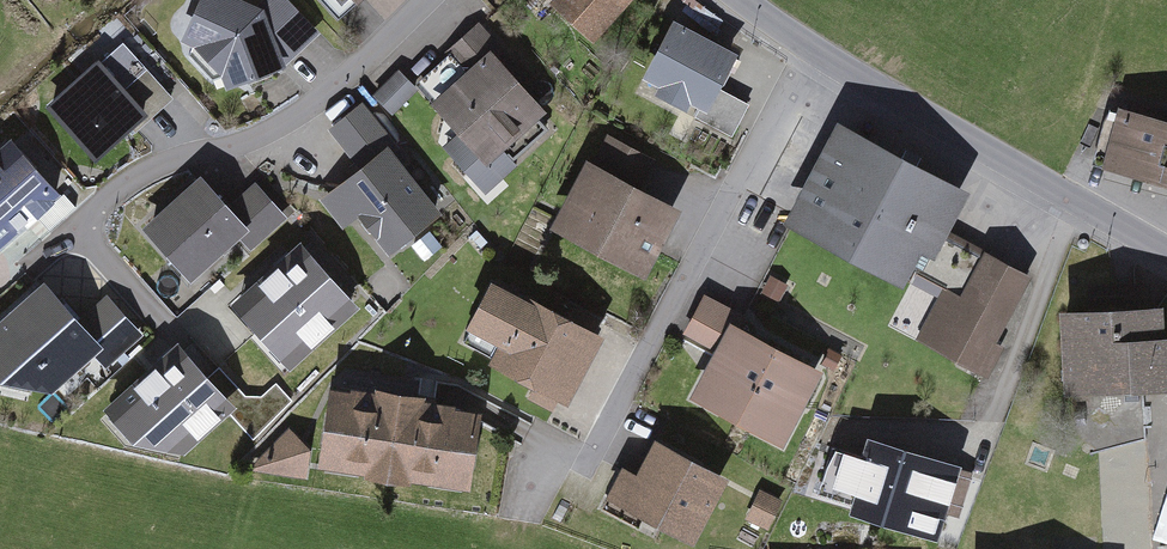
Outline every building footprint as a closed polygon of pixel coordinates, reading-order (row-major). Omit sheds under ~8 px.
[(259,10),(243,3),(244,0),(196,0),(180,42),(195,48),(192,54),(226,91),(271,72),(277,76),(319,38),(285,0),(270,0),(259,10)] [(364,0),(315,0),(336,24),(364,0)] [(593,47),(634,0),(555,0),(548,8),(593,47)] [(95,62),(43,108),(92,163),(168,95),(143,66),(155,55),(123,19),(86,52),(95,62)] [(521,91),(532,81),(483,25),(450,53),(463,69),(427,100),(458,135),(443,148),(468,177),(464,180),(491,212),(512,193),(504,183),(560,135),(521,91)] [(753,76),(674,33),(640,95),(719,138),(753,76)] [(373,96),(393,119),(419,96),(398,73),(373,96)] [(387,257),(439,217),(392,156),(397,152),(362,106),(327,132),(356,169),(318,199),(345,234),(360,223),(387,257)] [(1114,109),(1099,167),(1166,184),(1166,122),(1114,109)] [(929,259),(964,190),(833,121),(780,222),(901,285),(917,253),(929,259)] [(656,162),(605,137),(591,164),(582,160),(548,228),(646,276),(679,209),(642,191),(656,162)] [(8,138),(0,144),(0,244),(57,200),(8,138)] [(229,212),(201,177),(139,227),(183,283),(236,241),(248,256),(288,224),(259,188),(229,212)] [(285,366),(356,307),(301,241),(230,299),(285,366)] [(994,342),(1030,277),(983,252),(959,297),(944,289),(916,339),(992,380),(1008,350),(994,342)] [(601,335),(484,280),(460,329),(491,343),(482,362),(535,387),(527,403),(554,416),(561,400),(569,404),(601,335)] [(47,392),(89,356),(103,372),(142,340),(107,299),(75,326),(39,284),(0,316),(0,378),(47,392)] [(747,318),(703,297),(683,337),(711,350),(686,402),(782,448),(821,369),(741,330),(747,318)] [(1160,334),(1159,306),(1056,310),(1060,392),(1166,388),(1166,333),(1160,334)] [(177,347),(97,408),(123,439),(181,452),(233,404),(177,347)] [(421,393),(370,386),(369,394),(323,386),(310,469),(463,493),(476,411),(419,402),(421,393)] [(304,482),(307,452),(289,429),(246,475),(304,482)] [(959,468),(863,438),(856,459),(835,452),(824,489),(849,496),(843,513),(936,542),(959,468)] [(727,480),(652,439),(631,477),(620,471),(603,501),(688,548),(727,480)] [(782,504),(760,494),(746,525),(768,535),(782,504)]
